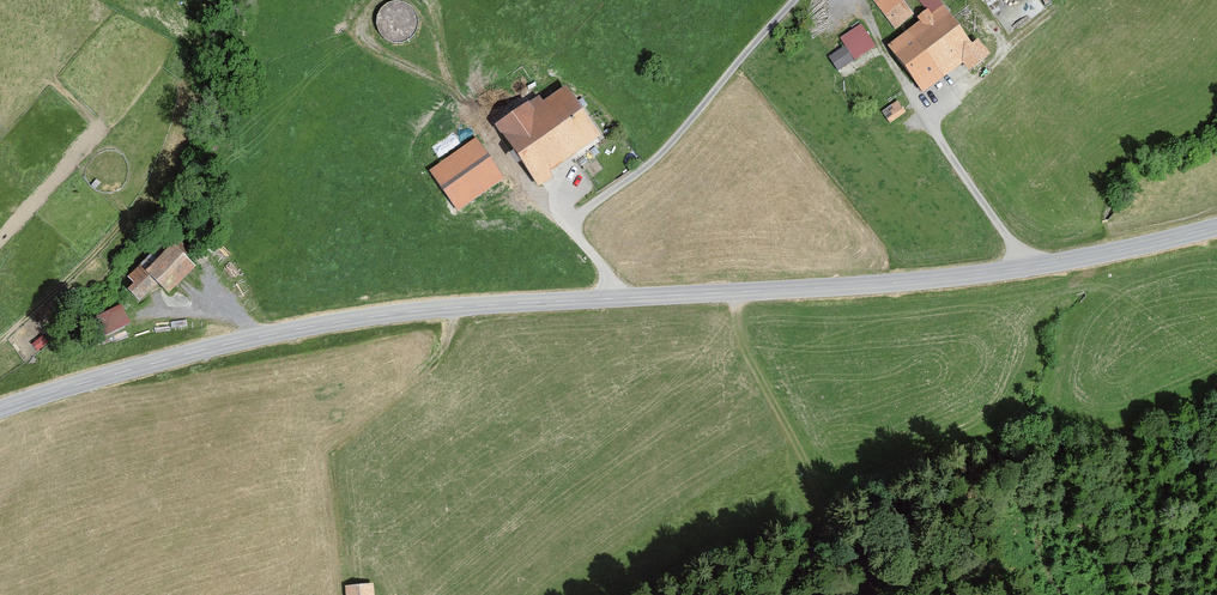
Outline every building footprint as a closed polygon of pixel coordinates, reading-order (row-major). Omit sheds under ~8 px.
[(906,13),(896,0),(875,0),(892,23),(906,13)] [(924,82),(958,56),(967,68),(986,54),(975,40),(970,45),(935,0),(918,0),(930,15),(894,43),(924,82)] [(836,67),(870,45),(863,35),(829,57),(836,67)] [(500,131),(531,173),(588,132),(558,90),(500,131)] [(888,123),(903,113),(896,103),(882,113),(888,123)] [(474,141),(433,169),(455,202),(496,174),(474,141)] [(163,290),(190,266),(173,246),(144,272),(139,267),(123,280),(141,300),(158,284),(163,290)] [(97,340),(127,326),(118,307),(88,321),(97,340)] [(368,585),(349,586),(349,594),(368,594),(368,585)]
